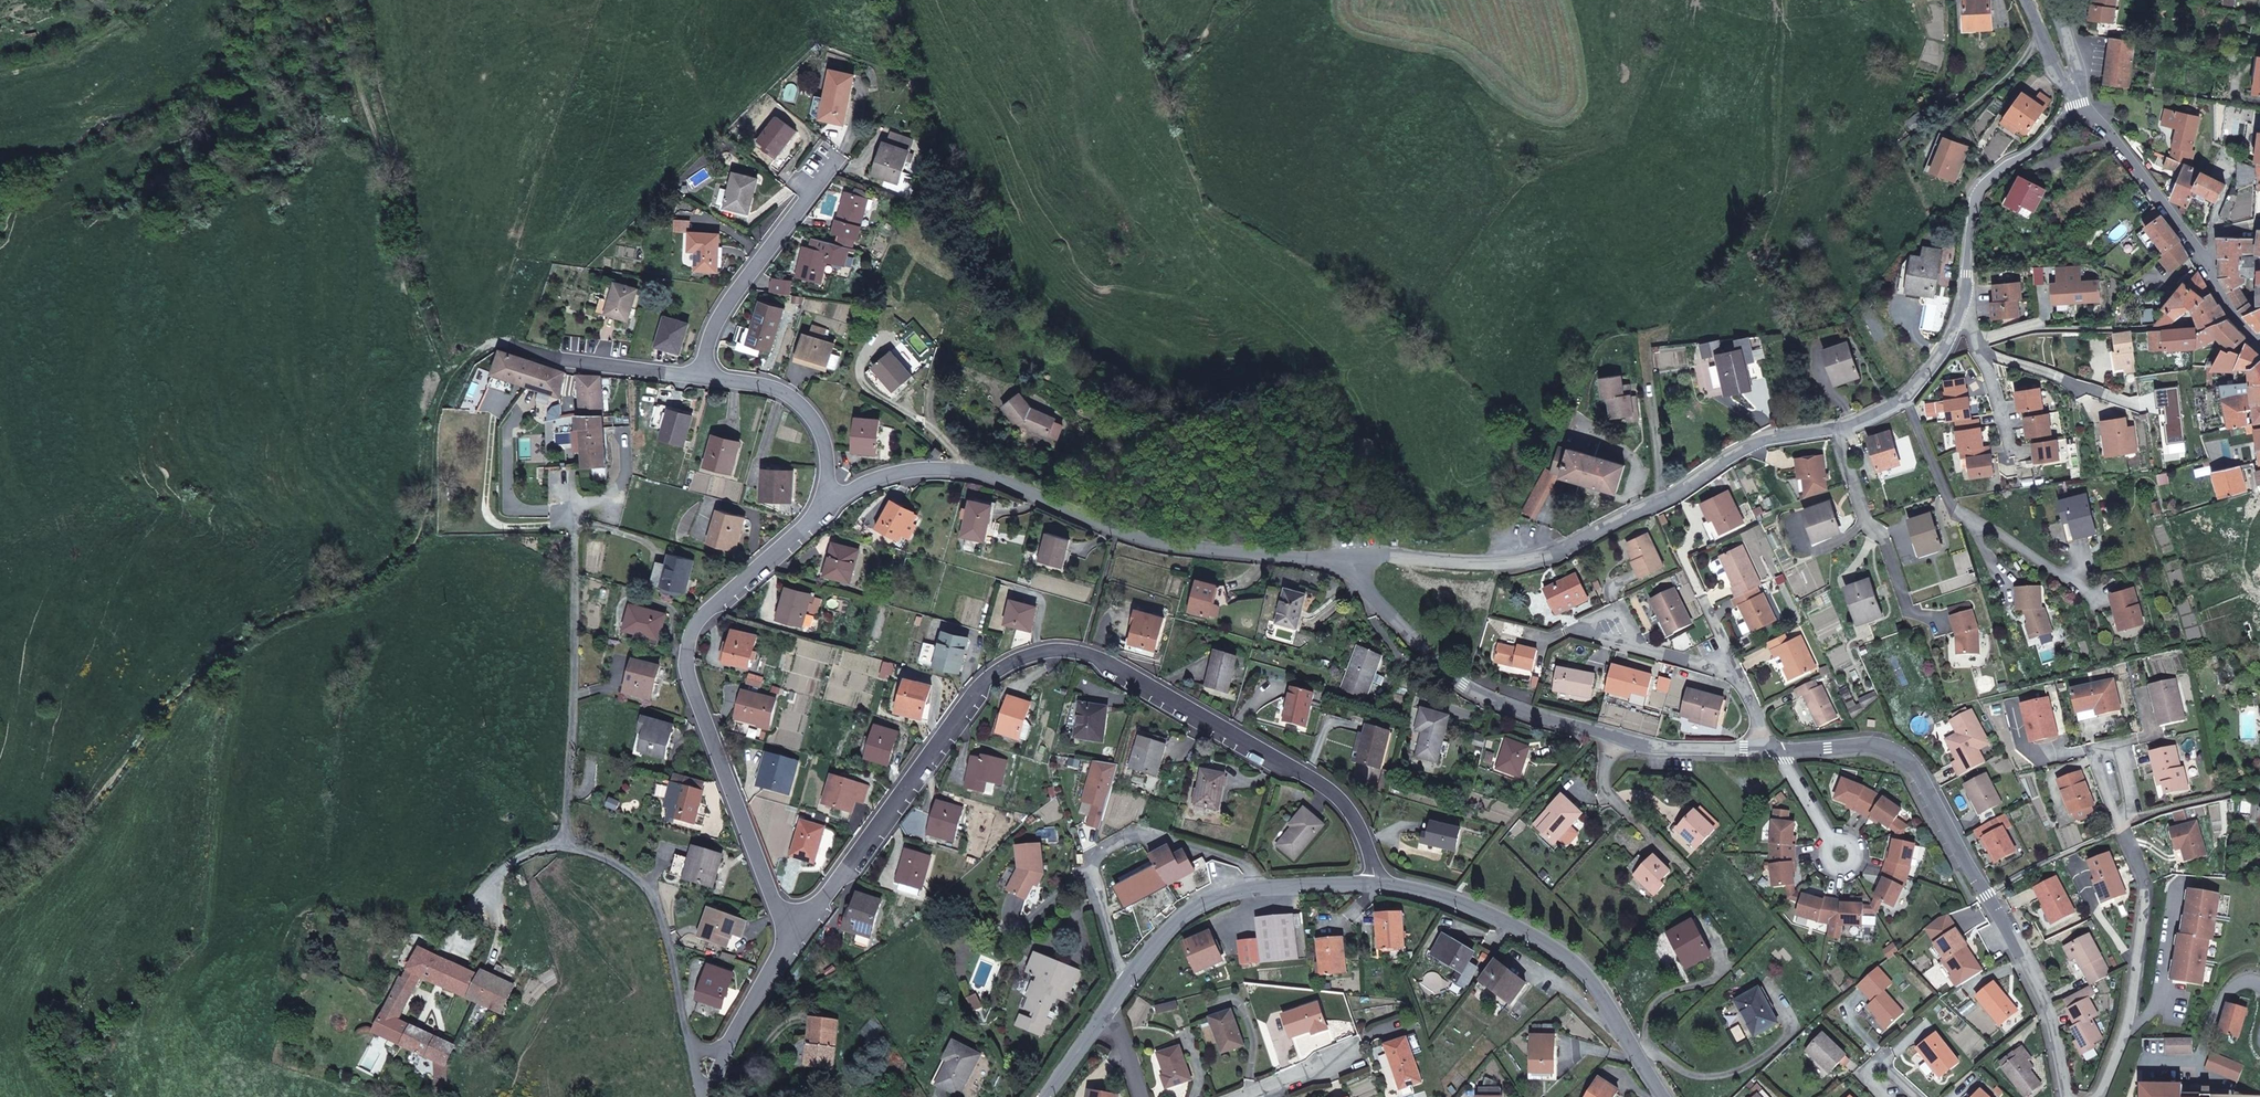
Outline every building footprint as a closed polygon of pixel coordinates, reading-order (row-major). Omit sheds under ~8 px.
[(1991,0),(1964,0),(1966,30),(1992,29),(1991,0)] [(2117,0),(2090,0),(2090,6),(2091,6),(2089,20),(2113,23),(2117,0)] [(2128,88),(2135,41),(2126,39),(2111,37),(2105,85),(2128,88)] [(844,125),(852,89),(829,84),(825,98),(823,111),(821,118),(821,119),(844,125)] [(2027,131),(2044,108),(2024,93),(2007,117),(2027,131)] [(2034,101),(2044,108),(2050,100),(2040,93),(2034,101)] [(2135,107),(2130,95),(2113,99),(2120,113),(2135,107)] [(823,111),(825,98),(817,97),(815,109),(823,111)] [(821,118),(823,111),(815,109),(813,113),(818,117),(821,118)] [(2191,150),(2199,117),(2166,109),(2163,124),(2178,128),(2174,147),(2171,158),(2186,165),(2190,167),(2194,151),(2191,150)] [(1914,129),(1924,121),(1919,114),(1908,122),(1914,129)] [(776,158),(796,132),(778,117),(760,141),(766,146),(764,149),(776,158)] [(2027,131),(2007,117),(2003,122),(2023,137),(2027,131)] [(910,151),(914,140),(893,133),(889,144),(910,151)] [(1945,138),(1932,172),(1955,181),(1969,147),(1945,138)] [(910,153),(910,151),(889,144),(887,143),(876,175),(900,183),(907,161),(910,153)] [(2183,172),(2186,165),(2171,158),(2171,157),(2168,156),(2164,168),(2183,172)] [(2258,177),(2258,168),(2238,160),(2237,187),(2237,188),(2258,179),(2258,177)] [(2195,189),(2203,173),(2191,167),(2190,167),(2186,165),(2183,172),(2179,182),(2195,189)] [(749,213),(759,179),(736,173),(731,191),(726,207),(749,213)] [(2219,196),(2226,184),(2203,173),(2195,189),(2196,189),(2207,196),(2217,201),(2219,196)] [(2034,210),(2045,189),(2021,177),(2008,203),(2020,210),(2023,204),(2034,210)] [(2194,194),(2196,189),(2195,189),(2179,182),(2172,199),(2183,204),(2189,207),(2194,194)] [(726,207),(731,191),(726,189),(726,190),(722,189),(718,204),(722,205),(722,206),(726,207)] [(2205,201),(2207,196),(2196,189),(2194,194),(2205,201)] [(861,227),(869,198),(862,196),(855,194),(846,192),(838,220),(861,227)] [(2229,221),(2236,204),(2226,200),(2219,217),(2229,221)] [(2184,218),(2189,207),(2183,204),(2179,212),(2184,218)] [(2161,216),(2155,207),(2142,223),(2146,227),(2161,216)] [(2180,240),(2162,216),(2161,216),(2146,227),(2164,252),(2180,240)] [(857,239),(861,227),(838,220),(837,222),(835,221),(833,229),(835,230),(834,233),(842,235),(855,239),(857,239)] [(676,232),(690,233),(691,222),(677,221),(676,232)] [(717,272),(720,235),(691,233),(690,251),(698,251),(696,270),(717,272)] [(852,248),(855,239),(842,235),(839,245),(850,248),(852,248)] [(2253,253),(2254,238),(2218,237),(2219,258),(2220,258),(2241,259),(2241,257),(2241,252),(2253,253)] [(847,257),(850,248),(839,245),(830,243),(814,238),(813,244),(814,247),(813,249),(805,247),(798,277),(821,283),(826,262),(845,266),(846,263),(847,257)] [(2190,257),(2180,240),(2164,252),(2162,254),(2164,257),(2174,270),(2190,257)] [(1933,295),(1941,251),(1925,248),(1924,258),(1915,256),(1909,291),(1933,295)] [(2152,263),(2157,259),(2153,254),(2149,257),(2152,263)] [(852,265),(854,258),(847,257),(846,263),(852,265)] [(2174,270),(2164,257),(2161,259),(2171,273),(2174,270)] [(2259,264),(2259,257),(2253,257),(2241,257),(2241,259),(2220,258),(2220,277),(2234,275),(2245,276),(2245,277),(2259,276),(2259,269),(2259,264)] [(2080,265),(2058,266),(2059,283),(2057,283),(2058,303),(2068,302),(2100,301),(2099,281),(2081,282),(2080,265)] [(2204,298),(2212,294),(2211,293),(2199,272),(2188,285),(2204,298)] [(2245,284),(2245,277),(2245,276),(2234,275),(2220,277),(2228,292),(2239,287),(2245,284)] [(791,287),(787,281),(774,279),(773,293),(790,295),(791,287)] [(2022,299),(2020,282),(1994,284),(1995,301),(2017,299),(2022,299)] [(2190,310),(2204,298),(2188,285),(2185,282),(2164,308),(2167,311),(2178,319),(2190,310)] [(629,320),(638,289),(616,283),(611,300),(607,314),(629,320)] [(2058,303),(2057,283),(2044,284),(2045,303),(2058,303)] [(2239,309),(2249,303),(2239,287),(2228,292),(2239,309)] [(2216,301),(2212,294),(2204,298),(2190,310),(2193,313),(2195,315),(2208,309),(2217,304),(2216,301)] [(607,314),(611,300),(602,298),(598,311),(607,314)] [(2019,316),(2017,299),(1995,301),(1991,302),(1993,319),(2019,316)] [(771,351),(784,309),(761,302),(753,330),(748,344),(761,348),(771,351)] [(2256,311),(2250,302),(2249,303),(2239,309),(2240,311),(2245,316),(2256,311)] [(2228,319),(2219,303),(2217,304),(2208,309),(2195,315),(2195,316),(2199,327),(2199,332),(2208,327),(2214,324),(2218,323),(2228,319)] [(2256,311),(2245,316),(2259,332),(2259,309),(2256,311)] [(2178,319),(2167,311),(2156,325),(2160,325),(2173,322),(2178,319)] [(680,353),(689,324),(666,317),(657,346),(680,353)] [(2246,336),(2237,327),(2229,318),(2228,319),(2218,323),(2214,324),(2208,327),(2217,336),(2226,345),(2223,349),(2229,352),(2232,349),(2235,346),(2241,341),(2246,336)] [(2199,332),(2199,327),(2184,329),(2184,323),(2177,325),(2175,326),(2173,328),(2173,329),(2163,328),(2163,330),(2164,350),(2193,348),(2197,348),(2199,332)] [(748,344),(753,330),(739,325),(735,340),(741,342),(748,344)] [(824,341),(827,329),(813,325),(810,336),(824,341)] [(2217,336),(2208,327),(2199,332),(2197,348),(2217,336)] [(2164,350),(2163,330),(2150,330),(2151,350),(2164,350)] [(2136,371),(2133,349),(2134,349),(2135,349),(2133,332),(2117,334),(2115,334),(2118,351),(2114,351),(2118,373),(2136,371)] [(833,353),(836,344),(824,341),(810,336),(805,335),(797,361),(815,366),(816,363),(828,367),(837,370),(841,356),(833,353)] [(1754,361),(1749,337),(1736,340),(1738,350),(1742,350),(1745,363),(1754,361)] [(1705,343),(1708,357),(1718,355),(1714,341),(1705,343)] [(748,344),(741,342),(739,350),(759,356),(761,348),(748,344)] [(1859,377),(1847,343),(1825,351),(1836,384),(1859,377)] [(2259,361),(2259,355),(2247,343),(2244,349),(2242,353),(2240,353),(2236,351),(2232,349),(2229,352),(2223,349),(2216,361),(2213,367),(2246,368),(2249,368),(2253,367),(2259,361)] [(1745,363),(1742,350),(1738,350),(1724,354),(1732,393),(1751,389),(1745,363)] [(561,396),(565,373),(502,351),(494,374),(517,382),(561,396)] [(913,377),(891,351),(873,367),(894,392),(913,377)] [(1732,393),(1724,354),(1718,355),(1720,365),(1710,367),(1715,388),(1725,386),(1727,395),(1732,393)] [(2253,367),(2249,368),(2250,377),(2250,382),(2259,381),(2259,361),(2253,367)] [(894,392),(873,367),(866,373),(881,391),(890,396),(894,392)] [(513,394),(517,382),(494,374),(489,385),(513,394)] [(604,416),(601,377),(579,375),(582,415),(604,416)] [(1623,386),(1622,376),(1601,378),(1604,399),(1609,398),(1631,395),(1630,390),(1623,391),(1623,386)] [(1945,382),(1946,392),(1947,401),(1968,397),(1967,389),(1966,379),(1945,382)] [(2250,382),(2252,405),(2259,404),(2259,381),(2250,382)] [(2252,405),(2250,382),(2244,383),(2239,384),(2222,385),(2222,386),(2230,428),(2247,425),(2249,424),(2247,409),(2252,408),(2252,405)] [(2043,407),(2040,388),(2017,391),(2020,411),(2043,407)] [(1055,422),(1057,419),(1032,408),(1021,393),(1003,407),(1017,426),(1024,429),(1025,426),(1049,437),(1055,422)] [(1631,397),(1631,395),(1609,398),(1612,418),(1628,416),(1629,422),(1639,421),(1636,403),(1632,403),(1631,397)] [(1972,417),(1969,397),(1968,397),(1947,401),(1946,401),(1947,411),(1949,420),(1957,419),(1972,417)] [(1947,411),(1946,401),(1936,402),(1938,412),(1947,411)] [(1938,412),(1936,402),(1925,404),(1927,414),(1938,412)] [(666,426),(670,410),(659,407),(655,423),(666,426)] [(686,440),(693,416),(670,410),(666,426),(662,438),(685,445),(686,440)] [(2051,433),(2049,414),(2025,417),(2028,437),(2051,433)] [(607,465),(604,416),(582,415),(578,415),(580,429),(584,428),(586,466),(593,466),(607,465)] [(2137,451),(2134,431),(2128,432),(2127,428),(2125,418),(2102,421),(2107,455),(2137,451)] [(877,454),(880,421),(857,419),(854,452),(877,454)] [(1980,428),(1979,419),(1973,420),(1957,422),(1958,430),(1980,428)] [(1057,441),(1064,426),(1055,422),(1049,437),(1057,441)] [(2255,428),(2254,424),(2249,424),(2247,425),(2248,433),(2256,432),(2255,428)] [(1170,434),(1171,427),(1159,425),(1158,432),(1170,434)] [(1984,447),(1981,428),(1980,428),(1958,430),(1957,430),(1960,450),(1968,449),(1984,447)] [(1900,463),(1890,431),(1868,438),(1878,470),(1900,463)] [(732,472),(740,443),(715,436),(707,465),(732,472)] [(2060,459),(2057,440),(2034,443),(2036,463),(2060,459)] [(1991,454),(1990,446),(1984,447),(1968,449),(1960,450),(1961,459),(1968,458),(1968,457),(1969,457),(1991,454)] [(1563,475),(1571,450),(1560,447),(1552,471),(1557,473),(1563,475)] [(939,458),(943,452),(938,448),(933,453),(939,458)] [(1616,492),(1624,466),(1571,449),(1571,450),(1563,475),(1563,476),(1616,492)] [(1994,474),(1992,454),(1991,454),(1969,457),(1968,457),(1969,466),(1971,477),(1994,474)] [(1827,490),(1822,455),(1796,459),(1799,478),(1804,477),(1806,498),(1827,490)] [(1965,467),(1969,466),(1968,458),(1961,459),(1963,467),(1965,467)] [(2212,464),(2209,458),(2203,460),(2205,467),(2212,464)] [(607,465),(593,466),(595,480),(607,478),(607,465)] [(2247,489),(2240,467),(2240,465),(2215,470),(2213,471),(2220,496),(2247,489)] [(1533,516),(1557,473),(1552,471),(1547,469),(1524,511),(1533,516)] [(792,502),(794,471),(764,470),(763,497),(781,498),(781,501),(792,502)] [(1744,523),(1728,491),(1702,503),(1710,520),(1714,518),(1721,533),(1744,523)] [(2096,532),(2086,494),(2059,501),(2064,521),(2071,520),(2075,537),(2087,535),(2096,532)] [(984,541),(993,506),(972,500),(970,510),(967,518),(963,536),(984,541)] [(914,513),(893,502),(883,520),(879,528),(899,539),(902,535),(909,521),(914,513)] [(1840,532),(1829,502),(1805,511),(1815,541),(1840,532)] [(1764,513),(1761,507),(1753,510),(1756,516),(1760,514),(1764,513)] [(741,533),(746,518),(719,510),(709,543),(732,550),(737,532),(741,533)] [(914,523),(918,516),(914,513),(909,521),(914,523)] [(1942,547),(1931,513),(1909,520),(1920,554),(1942,547)] [(2075,537),(2071,520),(2064,521),(2065,526),(2066,526),(2068,537),(2069,539),(2075,537)] [(910,539),(917,525),(914,523),(909,521),(902,535),(910,539)] [(736,551),(741,533),(737,532),(732,550),(736,551)] [(2097,538),(2096,532),(2087,535),(2088,540),(2092,539),(2094,539),(2097,538)] [(1062,568),(1070,540),(1047,533),(1039,562),(1062,568)] [(1664,567),(1648,533),(1628,542),(1636,559),(1633,561),(1641,578),(1664,567)] [(850,582),(859,550),(835,543),(826,575),(850,582)] [(1761,584),(1742,545),(1720,555),(1721,558),(1713,561),(1712,565),(1714,570),(1717,572),(1720,577),(1728,573),(1730,573),(1736,585),(1732,587),(1736,596),(1756,587),(1761,584)] [(686,592),(694,560),(670,554),(668,565),(658,562),(652,584),(686,592)] [(1588,600),(1576,575),(1545,591),(1557,615),(1588,600)] [(1881,615),(1869,579),(1847,587),(1859,622),(1881,615)] [(1215,595),(1217,585),(1198,580),(1189,610),(1208,616),(1209,615),(1212,603),(1215,595)] [(1221,597),(1224,585),(1217,585),(1215,595),(1221,597)] [(1775,620),(1763,593),(1760,595),(1756,587),(1736,596),(1733,598),(1737,606),(1740,605),(1752,631),(1775,620)] [(2041,609),(2040,587),(2016,589),(2018,611),(2023,610),(2023,615),(2028,615),(2030,620),(2028,623),(2033,638),(2052,632),(2044,608),(2041,609)] [(799,625),(809,594),(788,588),(779,619),(799,625)] [(1297,628),(1306,594),(1286,588),(1276,622),(1297,628)] [(2143,623),(2138,604),(2133,588),(2110,594),(2115,611),(2116,611),(2122,629),(2143,623)] [(1692,624),(1676,590),(1653,601),(1663,622),(1667,620),(1674,633),(1692,624)] [(1031,631),(1038,607),(1016,601),(1012,616),(1009,615),(1006,624),(1031,631)] [(1972,610),(1970,602),(1948,609),(1950,617),(1972,610)] [(1217,616),(1220,606),(1218,604),(1212,603),(1209,615),(1214,617),(1217,616)] [(659,638),(666,614),(633,605),(626,629),(636,632),(659,638)] [(1156,650),(1165,618),(1137,610),(1133,622),(1136,623),(1130,642),(1156,650)] [(1978,628),(1972,610),(1950,617),(1956,635),(1959,634),(1959,639),(1957,642),(1957,655),(1980,653),(1978,628)] [(1674,633),(1667,620),(1663,622),(1669,635),(1674,633)] [(750,667),(758,636),(734,630),(725,661),(750,667)] [(657,646),(659,638),(636,632),(634,639),(657,646)] [(960,671),(969,639),(945,632),(936,664),(960,671)] [(1788,640),(1785,633),(1768,642),(1771,649),(1788,640)] [(1816,667),(1800,635),(1788,640),(1771,649),(1775,658),(1783,654),(1788,665),(1784,667),(1790,680),(1816,667)] [(1533,671),(1538,650),(1519,646),(1518,649),(1499,644),(1495,662),(1533,671)] [(1375,673),(1382,658),(1359,648),(1342,687),(1365,697),(1372,681),(1375,673)] [(1228,692),(1237,659),(1217,653),(1207,686),(1228,692)] [(629,680),(635,659),(632,658),(626,679),(629,680)] [(651,698),(660,666),(635,659),(629,680),(626,690),(651,698)] [(1606,691),(1613,665),(1608,664),(1601,690),(1606,691)] [(1647,697),(1653,676),(1613,665),(1606,691),(1630,698),(1632,693),(1647,697)] [(1831,673),(1827,666),(1820,669),(1823,676),(1831,673)] [(1591,698),(1595,675),(1559,669),(1555,691),(1591,698)] [(1381,685),(1384,678),(1375,673),(1372,681),(1381,685)] [(751,675),(749,683),(762,687),(764,679),(751,675)] [(1669,692),(1672,680),(1660,676),(1657,689),(1669,692)] [(922,718),(931,686),(908,679),(898,710),(922,718)] [(2185,721),(2175,679),(2151,685),(2161,727),(2185,721)] [(2121,710),(2114,680),(2072,690),(2078,713),(2096,708),(2098,715),(2121,710)] [(1837,717),(1822,687),(1817,689),(1813,681),(1795,690),(1799,698),(1804,696),(1819,726),(1837,717)] [(1306,728),(1315,694),(1294,688),(1285,722),(1306,728)] [(1722,711),(1725,700),(1689,690),(1683,716),(1691,718),(1718,725),(1723,727),(1724,722),(1724,721),(1725,720),(1727,712),(1726,712),(1724,712),(1722,711)] [(769,730),(777,701),(744,692),(737,720),(749,723),(749,720),(761,723),(759,728),(769,730)] [(1644,707),(1647,697),(1632,693),(1630,698),(1629,703),(1644,707)] [(1026,720),(1031,705),(1010,698),(999,733),(1020,739),(1026,720)] [(2058,736),(2049,699),(2028,704),(2031,717),(2026,718),(2032,742),(2058,736)] [(1103,742),(1109,708),(1082,704),(1077,738),(1103,742)] [(2031,717),(2028,704),(2023,705),(2026,718),(2031,717)] [(2098,715),(2096,708),(2078,713),(2079,720),(2098,715)] [(1443,741),(1450,717),(1423,710),(1417,730),(1424,732),(1417,756),(1438,762),(1439,755),(1443,741)] [(1990,744),(1972,710),(1951,721),(1958,733),(1959,736),(1948,742),(1958,761),(1978,750),(1990,744)] [(1718,725),(1691,718),(1691,721),(1717,728),(1718,725)] [(667,759),(676,727),(645,719),(642,732),(647,733),(643,752),(667,759)] [(759,728),(761,723),(749,720),(749,723),(748,725),(759,728)] [(1027,741),(1032,727),(1026,720),(1020,739),(1027,741)] [(1380,768),(1391,733),(1368,726),(1365,736),(1358,762),(1380,768)] [(889,765),(898,733),(877,727),(868,759),(889,765)] [(643,752),(647,733),(642,732),(637,751),(643,752)] [(1948,742),(1959,736),(1958,733),(1946,739),(1948,742)] [(1358,762),(1365,736),(1360,734),(1352,760),(1358,762)] [(1484,747),(1487,737),(1478,734),(1475,745),(1484,747)] [(1158,776),(1167,746),(1142,738),(1139,747),(1142,749),(1136,769),(1158,776)] [(1520,776),(1530,748),(1508,740),(1497,768),(1520,776)] [(1446,757),(1450,743),(1443,741),(1439,755),(1446,757)] [(1136,769),(1142,749),(1139,747),(1133,768),(1136,769)] [(2181,770),(2176,747),(2151,753),(2156,772),(2160,771),(2164,785),(2166,795),(2189,789),(2184,769),(2181,770)] [(1985,762),(1978,750),(1958,761),(1952,763),(1959,776),(1985,762)] [(790,795),(799,763),(768,754),(765,767),(771,768),(765,788),(790,795)] [(1002,785),(1007,761),(984,757),(984,760),(975,758),(968,788),(984,792),(987,781),(1002,785)] [(1089,825),(1101,828),(1120,765),(1096,762),(1086,795),(1092,797),(1096,804),(1089,825)] [(765,788),(771,768),(765,767),(760,786),(765,788)] [(1386,789),(1391,772),(1384,770),(1379,787),(1386,789)] [(1219,810),(1226,776),(1204,771),(1197,805),(1219,810)] [(2164,785),(2160,771),(2156,772),(2161,796),(2166,795),(2164,785)] [(2094,805),(2081,772),(2059,781),(2071,814),(2074,813),(2086,809),(2092,806),(2094,805)] [(704,791),(706,782),(676,774),(673,784),(704,791)] [(2002,804),(1987,774),(1965,785),(1980,815),(1993,808),(2002,804)] [(863,802),(868,786),(834,776),(826,805),(853,812),(856,800),(863,802)] [(669,800),(673,783),(660,780),(655,796),(669,800)] [(1857,807),(1864,788),(1844,780),(1836,799),(1848,804),(1856,807),(1857,807)] [(695,824),(704,792),(704,791),(673,784),(673,783),(669,800),(666,808),(672,809),(670,817),(676,819),(695,824)] [(1863,814),(1874,793),(1864,788),(1857,807),(1856,807),(1855,810),(1863,814)] [(1872,816),(1884,798),(1874,793),(1863,814),(1871,818),(1872,816)] [(1092,797),(1086,795),(1085,800),(1096,804),(1092,797)] [(1570,826),(1582,814),(1563,796),(1551,809),(1555,813),(1540,829),(1554,843),(1557,840),(1570,826)] [(1902,811),(1884,798),(1872,816),(1880,821),(1890,828),(1895,821),(1902,811)] [(954,841),(963,809),(939,803),(930,834),(954,841)] [(2095,812),(2092,806),(2086,809),(2088,815),(2095,812)] [(1719,824),(1701,807),(1696,812),(1715,829),(1719,824)] [(1985,824),(1998,818),(1993,808),(1980,815),(1985,824)] [(1295,860),(1325,825),(1305,809),(1291,825),(1294,828),(1278,846),(1295,860)] [(1540,829),(1555,813),(1551,809),(1535,825),(1540,829)] [(2087,818),(2088,815),(2086,809),(2074,813),(2077,820),(2078,821),(2080,821),(2087,818)] [(2187,819),(2184,809),(2173,812),(2176,823),(2187,819)] [(1696,812),(1695,811),(1678,829),(1698,848),(1715,830),(1715,829),(1696,812)] [(1794,836),(1795,824),(1788,823),(1789,815),(1787,812),(1778,811),(1775,813),(1774,821),(1772,843),(1792,846),(1793,845),(1794,836)] [(2012,826),(2005,814),(1998,817),(1998,818),(2004,830),(2012,826)] [(2004,830),(1998,818),(1985,824),(1975,830),(1981,840),(1983,839),(1986,837),(1998,860),(2015,851),(2004,830)] [(1906,829),(1895,821),(1890,828),(1896,833),(1906,829)] [(815,863),(825,828),(804,822),(794,856),(815,863)] [(2207,855),(2197,822),(2171,830),(2174,840),(2176,840),(2177,844),(2175,844),(2176,850),(2182,849),(2186,861),(2207,855)] [(1456,851),(1461,830),(1433,823),(1430,835),(1425,834),(1423,843),(1456,851)] [(1569,844),(1579,834),(1570,826),(1557,840),(1560,843),(1567,845),(1569,844)] [(1903,842),(1906,829),(1896,833),(1895,840),(1903,842)] [(1998,860),(1986,837),(1983,839),(1995,862),(1998,860)] [(1911,866),(1915,845),(1903,842),(1895,840),(1892,852),(1890,861),(1890,862),(1911,866)] [(1795,854),(1795,846),(1793,845),(1792,846),(1772,843),(1772,854),(1795,854)] [(1044,874),(1041,845),(1018,847),(1020,870),(1010,891),(1027,900),(1037,878),(1041,880),(1044,874)] [(1191,864),(1185,852),(1175,857),(1170,847),(1151,858),(1157,867),(1169,886),(1177,882),(1175,879),(1183,875),(1185,877),(1195,872),(1208,864),(1204,858),(1191,864)] [(713,887),(722,856),(695,848),(692,859),(691,860),(694,861),(688,880),(713,887)] [(2186,861),(2182,849),(2176,850),(2174,850),(2178,864),(2186,861)] [(922,889),(931,857),(908,851),(899,882),(902,883),(900,891),(919,896),(921,889),(922,889)] [(1795,863),(1795,854),(1772,854),(1772,865),(1793,863),(1793,864),(1795,863)] [(2118,882),(2121,881),(2110,854),(2090,862),(2097,880),(2095,882),(2103,903),(2123,895),(2118,882)] [(688,880),(694,861),(691,860),(692,859),(677,855),(672,875),(688,880)] [(1635,876),(1648,863),(1640,855),(1627,868),(1635,876)] [(1662,882),(1671,872),(1655,856),(1648,863),(1635,876),(1655,895),(1665,885),(1662,882)] [(1907,877),(1911,866),(1890,862),(1890,861),(1887,861),(1885,869),(1907,877)] [(1793,864),(1793,863),(1772,865),(1774,887),(1787,886),(1795,885),(1794,873),(1793,864)] [(1128,908),(1169,886),(1157,867),(1117,889),(1128,908)] [(1907,877),(1885,869),(1882,877),(1885,879),(1885,878),(1904,887),(1907,877)] [(1894,907),(1904,887),(1885,878),(1885,879),(1881,887),(1875,898),(1883,902),(1894,907)] [(2074,912),(2057,878),(2036,889),(2045,907),(2047,906),(2055,922),(2074,912)] [(1796,893),(1795,885),(1787,886),(1788,899),(1796,893)] [(2203,985),(2210,940),(2213,940),(2220,895),(2190,890),(2183,936),(2180,935),(2173,980),(2203,985)] [(1801,903),(1804,895),(1796,893),(1788,899),(1801,903)] [(871,937),(882,901),(860,894),(854,912),(852,911),(846,929),(871,937)] [(1819,921),(1825,901),(1816,899),(1804,895),(1801,903),(1798,915),(1819,921)] [(1830,923),(1834,900),(1825,898),(1825,901),(1819,921),(1830,923)] [(1877,914),(1883,902),(1875,898),(1872,905),(1877,914)] [(1841,925),(1842,904),(1843,901),(1834,900),(1830,923),(1841,925)] [(1864,913),(1864,905),(1852,904),(1842,904),(1841,925),(1863,926),(1864,913)] [(1877,914),(1872,905),(1864,905),(1864,913),(1877,914)] [(2055,922),(2047,906),(2045,907),(2044,907),(2052,924),(2055,922)] [(741,938),(748,921),(711,908),(708,918),(711,919),(703,939),(727,948),(732,935),(741,938)] [(1309,958),(1304,913),(1294,914),(1298,959),(1309,958)] [(1298,959),(1294,914),(1257,918),(1259,940),(1262,962),(1298,959)] [(1406,948),(1404,914),(1378,915),(1379,938),(1376,938),(1377,949),(1406,948)] [(1973,962),(1963,948),(1966,946),(1967,945),(1957,930),(1958,930),(1948,915),(1940,918),(1930,926),(1937,935),(1933,938),(1937,943),(1936,944),(1946,959),(1944,960),(1954,975),(1973,962)] [(1711,955),(1693,921),(1671,932),(1682,953),(1680,955),(1687,968),(1711,955)] [(1927,929),(1933,938),(1937,935),(1930,926),(1929,926),(1927,929)] [(1682,953),(1671,932),(1669,934),(1680,955),(1682,953)] [(1214,942),(1210,933),(1186,943),(1199,972),(1223,962),(1214,942)] [(2111,975),(2090,935),(2065,948),(2071,960),(2078,956),(2088,974),(2086,975),(2092,985),(2111,975)] [(1347,973),(1344,938),(1318,941),(1320,964),(1317,964),(1318,975),(1347,973)] [(1462,960),(1467,952),(1443,938),(1436,951),(1444,956),(1442,959),(1460,970),(1454,980),(1466,988),(1478,969),(1469,964),(1466,962),(1462,960)] [(1262,962),(1259,940),(1239,942),(1241,964),(1243,964),(1249,964),(1262,962)] [(1897,953),(1899,951),(1895,944),(1886,951),(1890,958),(1897,953)] [(1976,960),(1966,946),(1963,948),(1973,962),(1976,960)] [(421,948),(410,970),(422,976),(436,983),(447,961),(421,948)] [(1442,959),(1444,956),(1436,951),(1432,957),(1440,962),(1442,959)] [(1466,962),(1470,954),(1467,952),(1462,960),(1466,962)] [(1053,995),(1066,965),(1037,954),(1029,973),(1040,977),(1037,984),(1034,983),(1029,997),(1031,998),(1026,1010),(1034,1013),(1032,1019),(1023,1015),(1019,1026),(1042,1036),(1047,1023),(1049,1018),(1047,1017),(1050,1011),(1056,996),(1053,995)] [(1511,1004),(1527,984),(1496,960),(1481,980),(1511,1004)] [(444,986),(456,965),(447,961),(436,983),(444,986)] [(481,976),(480,976),(456,965),(444,986),(469,998),(481,976)] [(1070,1002),(1082,972),(1066,965),(1053,995),(1056,996),(1070,1002)] [(722,1008),(734,974),(712,966),(701,997),(713,1001),(712,1004),(722,1008)] [(1893,984),(1879,968),(1860,985),(1874,1001),(1885,991),(1893,984)] [(416,986),(422,976),(410,970),(404,979),(402,978),(401,980),(416,986)] [(501,1012),(513,985),(483,971),(480,976),(481,976),(469,998),(475,1001),(501,1012)] [(406,1005),(416,986),(401,980),(393,996),(392,999),(406,1005)] [(2018,1010),(1995,982),(1977,997),(2001,1025),(2018,1010)] [(2090,999),(2096,995),(2091,986),(2065,999),(2070,1009),(2090,999)] [(1778,1023),(1759,989),(1739,999),(1747,1013),(1743,1015),(1755,1036),(1778,1023)] [(1905,1014),(1885,991),(1874,1001),(1868,1006),(1888,1028),(1905,1014)] [(979,999),(977,995),(968,999),(970,1003),(979,999)] [(455,1046),(454,1045),(441,1040),(399,1020),(406,1005),(392,999),(376,1032),(389,1039),(395,1041),(403,1045),(414,1050),(421,1054),(427,1057),(435,1061),(446,1066),(446,1064),(455,1046)] [(982,1007),(979,999),(970,1003),(974,1011),(982,1007)] [(1747,1013),(1739,999),(1736,1001),(1743,1015),(1747,1013)] [(2103,1039),(2092,1019),(2098,1015),(2090,999),(2070,1009),(2068,1010),(2076,1026),(2079,1030),(2075,1032),(2079,1040),(2084,1049),(2093,1044),(2103,1039)] [(700,1002),(697,1011),(710,1016),(713,1006),(700,1002)] [(1178,1009),(1176,1002),(1157,1007),(1158,1014),(1178,1009)] [(1327,1029),(1319,1004),(1284,1016),(1291,1037),(1312,1030),(1313,1034),(1327,1029)] [(2239,1037),(2247,1010),(2229,1005),(2221,1032),(2239,1037)] [(1051,1025),(1056,1014),(1050,1011),(1047,1017),(1049,1018),(1047,1023),(1051,1025)] [(1244,1046),(1232,1011),(1211,1018),(1223,1053),(1244,1046)] [(885,1029),(876,1015),(860,1033),(873,1043),(885,1029)] [(832,1070),(838,1020),(813,1017),(810,1040),(813,1040),(810,1067),(832,1070)] [(1846,1055),(1824,1034),(1807,1051),(1830,1073),(1840,1062),(1844,1066),(1850,1060),(1846,1056),(1846,1055)] [(1959,1063),(1936,1034),(1918,1048),(1941,1077),(1959,1063)] [(454,1045),(456,1040),(444,1035),(441,1040),(454,1045)] [(1554,1073),(1556,1037),(1533,1036),(1532,1073),(1554,1073)] [(1422,1082),(1407,1038),(1385,1045),(1400,1090),(1422,1082)] [(2193,1053),(2192,1038),(2166,1039),(2166,1054),(2193,1053)] [(392,1047),(395,1041),(389,1039),(386,1044),(392,1047)] [(2084,1049),(2079,1040),(2075,1042),(2082,1054),(2095,1047),(2093,1044),(2084,1049)] [(960,1096),(981,1055),(955,1042),(946,1060),(950,1062),(939,1085),(960,1096)] [(1192,1080),(1181,1047),(1159,1054),(1166,1075),(1163,1076),(1167,1089),(1192,1080)] [(2026,1064),(2030,1061),(2032,1059),(2022,1047),(2015,1052),(2018,1056),(2004,1067),(2003,1068),(2026,1096),(2042,1085),(2030,1070),(2026,1064)] [(415,1065),(421,1054),(414,1050),(408,1062),(415,1065)] [(2004,1067),(2018,1056),(2015,1052),(2001,1063),(2004,1067)] [(939,1085),(950,1062),(946,1060),(934,1083),(939,1085)] [(448,1074),(448,1065),(446,1064),(446,1066),(435,1061),(436,1074),(448,1074)] [(2034,1067),(2030,1061),(2026,1064),(2030,1070),(2034,1067)] [(448,1086),(448,1074),(436,1074),(436,1086),(448,1086)] [(1619,1091),(1600,1079),(1588,1096),(1616,1096),(1619,1091)] [(2183,1085),(2143,1086),(2143,1096),(2183,1096),(2183,1085)]
